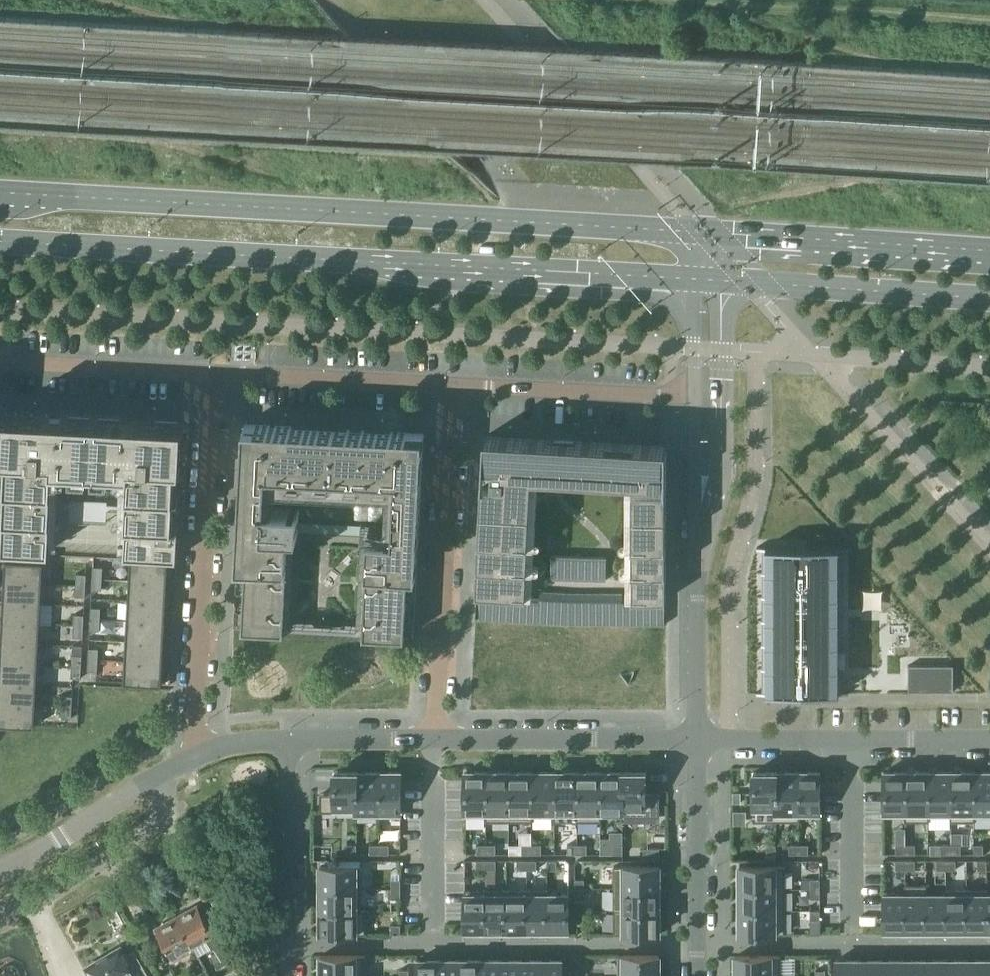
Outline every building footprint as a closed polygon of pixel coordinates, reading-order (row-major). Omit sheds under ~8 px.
[(49,550),(49,548),(54,464),(129,468),(124,552),(124,554),(176,557),(178,524),(180,493),(180,489),(182,457),(183,432),(183,429),(184,421),(177,420),(156,419),(148,419),(127,418),(120,417),(98,416),(89,416),(69,415),(61,414),(61,420),(49,419),(50,414),(4,411),(4,419),(2,440),(2,448),(2,452),(1,470),(0,483),(0,487),(0,548),(49,550)] [(423,433),(354,430),(243,424),(238,532),(233,628),(242,629),(274,631),(282,631),(283,631),(362,635),(404,637),(412,638),(418,541),(423,433)] [(545,469),(568,471),(571,471),(583,472),(664,476),(666,476),(666,446),(641,445),(606,443),(573,441),(547,440),(516,438),(484,436),(482,467),(481,481),(480,499),(480,509),(479,526),(478,536),(477,554),(477,564),(476,582),(475,592),(475,595),(476,595),(525,597),(525,596),(525,586),(531,484),(531,475),(525,474),(526,468),(532,469),(542,469),(545,469)] [(632,599),(632,600),(664,600),(665,600),(665,528),(666,487),(664,487),(633,487),(632,487),(632,509),(632,564),(632,599)] [(756,547),(756,549),(761,549),(762,549),(765,549),(765,554),(766,554),(766,566),(765,566),(765,571),(761,571),(761,573),(762,573),(765,573),(765,578),(766,578),(766,590),(765,590),(765,595),(761,595),(761,597),(765,597),(765,602),(766,602),(766,614),(766,619),(761,619),(761,621),(765,621),(766,626),(766,638),(765,643),(761,643),(761,645),(765,645),(765,646),(766,650),(766,662),(765,662),(766,667),(761,667),(761,669),(765,669),(765,691),(761,691),(757,692),(756,691),(756,694),(756,693),(770,693),(776,693),(780,693),(805,693),(847,693),(848,693),(848,691),(847,691),(843,691),(838,691),(838,688),(838,686),(838,674),(838,669),(842,669),(843,669),(843,667),(842,667),(838,667),(838,662),(838,650),(838,645),(842,645),(843,645),(843,643),(842,643),(838,643),(838,638),(838,626),(838,621),(842,621),(843,621),(843,619),(842,619),(838,619),(838,614),(838,602),(838,597),(842,597),(843,597),(843,595),(842,595),(838,595),(838,590),(838,578),(838,573),(842,573),(843,573),(843,571),(842,571),(838,571),(838,566),(838,554),(838,549),(843,549),(847,549),(848,549),(848,547),(847,547),(805,547),(799,547),(756,547)] [(606,557),(576,556),(551,555),(550,579),(605,580),(606,557)] [(130,558),(129,579),(166,581),(167,560),(130,558)] [(5,559),(4,581),(42,583),(43,561),(5,559)] [(92,566),(92,577),(102,578),(102,567),(92,566)] [(76,573),(75,584),(85,585),(86,574),(76,573)] [(102,578),(92,577),(91,589),(101,589),(102,578)] [(129,579),(128,600),(165,602),(166,581),(129,579)] [(4,581),(3,601),(40,603),(42,583),(4,581)] [(85,585),(75,584),(75,596),(85,596),(85,585)] [(892,605),(898,611),(914,595),(907,588),(892,605)] [(525,597),(476,595),(475,619),(476,619),(576,624),(662,624),(664,625),(664,600),(632,600),(632,599),(626,599),(622,599),(622,593),(570,593),(539,591),(539,598),(530,597),(525,597)] [(128,600),(127,620),(164,622),(165,602),(128,600)] [(3,601),(2,621),(39,623),(40,603),(3,601)] [(90,607),(90,618),(99,619),(100,607),(90,607)] [(74,614),(73,625),(83,626),(84,614),(74,614)] [(99,619),(90,618),(89,630),(99,630),(99,619)] [(127,620),(125,640),(163,642),(164,622),(127,620)] [(2,621),(0,642),(38,644),(39,623),(2,621)] [(518,622),(517,637),(525,638),(526,622),(518,622)] [(83,626),(73,625),(72,637),(82,637),(83,626)] [(274,631),(274,646),(281,646),(282,631),(274,631)] [(297,632),(297,641),(308,642),(308,633),(297,632)] [(337,634),(336,644),(347,644),(348,635),(337,634)] [(363,636),(362,651),(370,651),(371,636),(363,636)] [(517,642),(515,676),(541,677),(542,665),(554,666),(555,639),(525,638),(517,637),(517,642)] [(125,640),(124,661),(162,663),(163,642),(125,640)] [(474,640),(473,652),(479,653),(479,666),(491,667),(490,679),(515,680),(515,676),(517,642),(474,640)] [(614,640),(583,640),(584,667),(595,667),(595,679),(621,679),(621,640),(614,640)] [(0,651),(0,662),(37,664),(38,644),(0,642),(0,651)] [(88,647),(87,659),(97,659),(98,648),(88,647)] [(240,649),(239,681),(272,683),(273,651),(240,649)] [(336,649),(334,682),(368,683),(370,659),(370,651),(362,651),(336,649)] [(72,655),(71,666),(81,666),(81,655),(72,655)] [(97,659),(87,659),(87,670),(97,671),(97,659)] [(162,663),(124,661),(123,682),(161,684),(162,663)] [(36,685),(37,664),(0,662),(0,683),(36,685)] [(953,665),(908,665),(908,691),(953,691),(953,665)] [(81,666),(71,666),(70,677),(80,678),(81,666)] [(35,705),(36,685),(0,683),(0,703),(35,705)] [(80,685),(79,695),(90,695),(91,686),(80,685)] [(110,687),(110,702),(118,702),(119,687),(110,687)] [(62,695),(61,706),(71,707),(72,695),(62,695)] [(0,703),(0,724),(32,726),(34,726),(35,705),(0,703)] [(71,707),(61,706),(61,718),(71,718),(71,707)] [(32,726),(32,741),(40,742),(41,727),(34,726),(32,726)] [(56,727),(55,737),(66,737),(67,728),(56,727)] [(378,772),(378,816),(400,816),(400,771),(378,772)] [(464,816),(484,816),(486,816),(486,771),(464,771),(464,816)] [(486,816),(484,816),(484,821),(508,821),(508,771),(486,771),(486,816)] [(531,771),(508,771),(508,821),(532,821),(532,816),(531,816),(531,771)] [(554,771),(531,771),(531,816),(532,816),(553,816),(554,816),(554,771)] [(577,771),(554,771),(554,816),(553,816),(553,821),(557,821),(577,821),(577,771)] [(600,771),(577,771),(577,821),(600,821),(600,816),(600,771)] [(622,771),(600,771),(600,816),(622,816),(622,771)] [(645,771),(622,771),(622,816),(659,816),(659,793),(645,793),(645,771)] [(344,811),(355,811),(356,811),(356,772),(333,772),(333,794),(319,794),(319,811),(344,811)] [(355,816),(378,816),(378,772),(356,772),(356,811),(355,811),(355,816)] [(775,821),(775,772),(752,772),(753,821),(775,821)] [(798,772),(775,772),(775,821),(799,821),(799,816),(798,816),(798,772)] [(819,772),(798,772),(798,816),(799,816),(819,816),(819,772)] [(883,816),(904,816),(905,816),(905,772),(883,772),(883,816)] [(928,821),(928,816),(928,772),(905,772),(905,816),(904,816),(904,821),(928,821)] [(941,816),(949,816),(950,816),(950,772),(928,772),(928,816),(941,816)] [(950,816),(949,816),(949,821),(974,821),(974,816),(973,816),(973,772),(950,772),(950,816)] [(973,772),(973,816),(974,816),(989,816),(989,772),(973,772)] [(894,851),(895,826),(886,826),(885,851),(894,851)] [(346,844),(346,854),(356,854),(356,844),(346,844)] [(369,854),(379,854),(379,844),(369,844),(369,854)] [(379,844),(379,854),(388,854),(388,844),(379,844)] [(485,854),(485,844),(475,844),(475,854),(485,854)] [(495,844),(485,844),(485,854),(495,854),(495,844)] [(531,854),(531,844),(521,844),(521,854),(531,854)] [(541,844),(531,844),(531,854),(541,854),(541,844)] [(576,854),(576,844),(567,844),(567,854),(576,854)] [(586,844),(576,844),(576,854),(586,854),(586,844)] [(613,844),(612,854),(622,854),(622,844),(613,844)] [(775,844),(766,844),(766,854),(775,854),(775,844)] [(798,854),(798,844),(788,844),(788,854),(798,854)] [(808,844),(798,844),(798,854),(808,854),(808,844)] [(904,854),(904,844),(895,844),(895,854),(904,854)] [(914,844),(904,844),(904,854),(914,854),(914,844)] [(940,854),(950,854),(950,844),(940,844),(940,854)] [(950,844),(950,854),(960,854),(960,844),(950,844)] [(982,854),(982,844),(973,844),(973,854),(982,854)] [(643,848),(643,860),(659,860),(659,848),(643,848)] [(476,870),(485,870),(485,860),(476,860),(476,870)] [(485,860),(485,870),(495,870),(495,860),(485,860)] [(516,870),(526,870),(526,860),(516,860),(516,870)] [(526,860),(526,870),(536,870),(536,860),(526,860)] [(546,860),(547,870),(556,870),(556,860),(546,860)] [(895,870),(905,870),(905,860),(895,860),(895,870)] [(905,860),(905,870),(914,870),(914,860),(905,860)] [(945,870),(945,860),(936,860),(936,870),(945,870)] [(955,860),(945,860),(945,870),(955,870),(955,860)] [(977,860),(977,870),(986,870),(986,860),(977,860)] [(319,866),(319,888),(355,888),(355,890),(360,890),(360,866),(319,866)] [(623,866),(623,888),(659,888),(659,866),(623,866)] [(738,866),(738,888),(775,888),(775,892),(784,892),(784,866),(738,866)] [(390,879),(390,889),(400,889),(400,879),(390,879)] [(584,879),(574,879),(574,888),(584,889),(584,879)] [(809,879),(809,889),(819,889),(819,879),(809,879)] [(905,930),(925,930),(925,894),(926,894),(926,884),(904,884),(903,894),(905,894),(905,930)] [(319,888),(319,910),(355,909),(355,890),(355,888),(319,888)] [(623,888),(623,909),(623,910),(659,910),(659,888),(623,888)] [(775,907),(775,892),(775,888),(738,888),(739,910),(774,910),(775,907)] [(400,889),(390,889),(390,898),(400,898),(400,889)] [(486,930),(486,889),(464,889),(464,930),(486,930)] [(506,889),(486,889),(486,930),(506,930),(506,889)] [(526,889),(506,889),(506,930),(526,930),(526,889)] [(547,889),(526,889),(526,930),(547,930),(547,894),(547,889)] [(819,889),(809,889),(809,898),(819,898),(819,889)] [(946,930),(966,930),(966,889),(944,889),(944,894),(946,894),(946,930)] [(966,930),(986,930),(986,894),(987,894),(987,889),(973,889),(966,889),(966,930)] [(568,894),(547,894),(547,930),(568,930),(568,894)] [(903,894),(883,894),(883,930),(905,930),(905,894),(903,894)] [(925,894),(925,930),(946,930),(946,894),(944,894),(926,894),(925,894)] [(574,900),(574,910),(583,910),(583,900),(574,900)] [(182,927),(192,945),(197,955),(211,948),(211,949),(214,947),(223,960),(241,949),(226,925),(214,933),(198,905),(187,911),(186,909),(176,915),(182,927)] [(355,909),(319,910),(319,934),(365,934),(365,909),(355,909)] [(623,910),(623,909),(613,909),(613,934),(659,934),(659,910),(623,910)] [(583,910),(574,910),(574,920),(583,920),(583,910)] [(784,910),(739,910),(739,934),(754,934),(784,934),(784,933),(784,910)] [(819,910),(809,910),(809,920),(819,920),(819,910)] [(171,957),(192,945),(182,927),(176,915),(165,921),(166,923),(155,929),(171,957)] [(390,934),(400,934),(400,924),(390,924),(390,934)] [(87,967),(92,975),(147,975),(133,951),(124,956),(120,948),(115,951),(112,950),(108,952),(107,955),(87,967)] [(365,956),(319,956),(319,975),(365,975),(365,956)] [(618,975),(659,975),(659,956),(618,956),(618,975)] [(735,975),(780,975),(780,956),(735,956),(735,975)] [(858,960),(835,959),(835,975),(858,975),(858,960)] [(858,960),(858,975),(880,975),(880,959),(858,960)] [(880,959),(880,975),(901,975),(901,959),(880,959)] [(901,959),(901,975),(923,975),(923,959),(901,959)] [(923,959),(923,975),(945,975),(945,960),(923,959)] [(966,960),(966,975),(988,975),(988,959),(966,960)] [(438,960),(417,960),(417,975),(438,975),(438,960)] [(438,960),(438,975),(458,975),(458,960),(438,960)] [(458,960),(458,975),(479,975),(479,960),(458,960)] [(479,960),(479,975),(499,975),(499,960),(479,960)] [(499,960),(499,975),(520,975),(520,960),(499,960)] [(520,960),(520,975),(540,975),(540,960),(520,960)] [(540,960),(540,975),(561,975),(561,960),(540,960)] [(945,960),(945,975),(966,975),(966,960),(945,960)]
